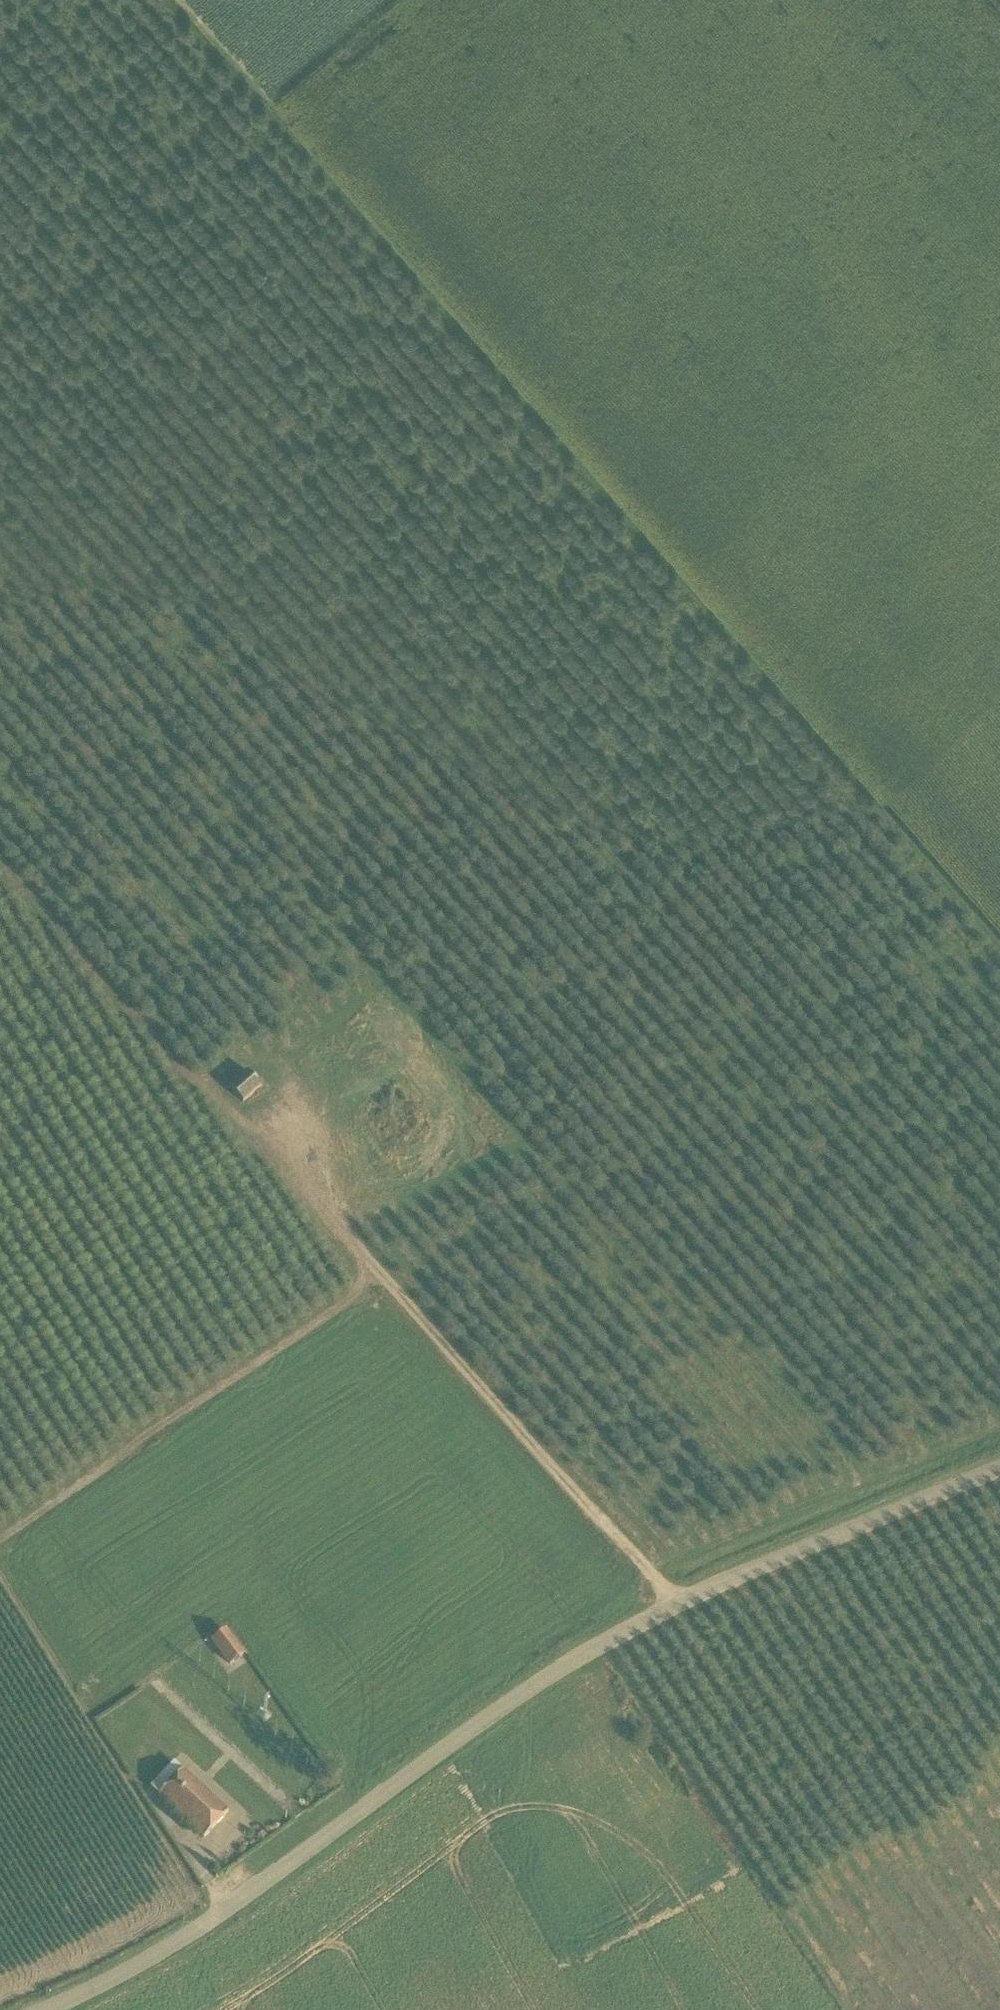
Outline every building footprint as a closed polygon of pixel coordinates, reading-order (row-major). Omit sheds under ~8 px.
[(261,1087),(248,1072),(230,1088),(243,1103),(261,1087)] [(213,1642),(231,1665),(244,1655),(226,1632),(213,1642)] [(183,1769),(159,1796),(204,1838),(229,1812),(183,1769)]
